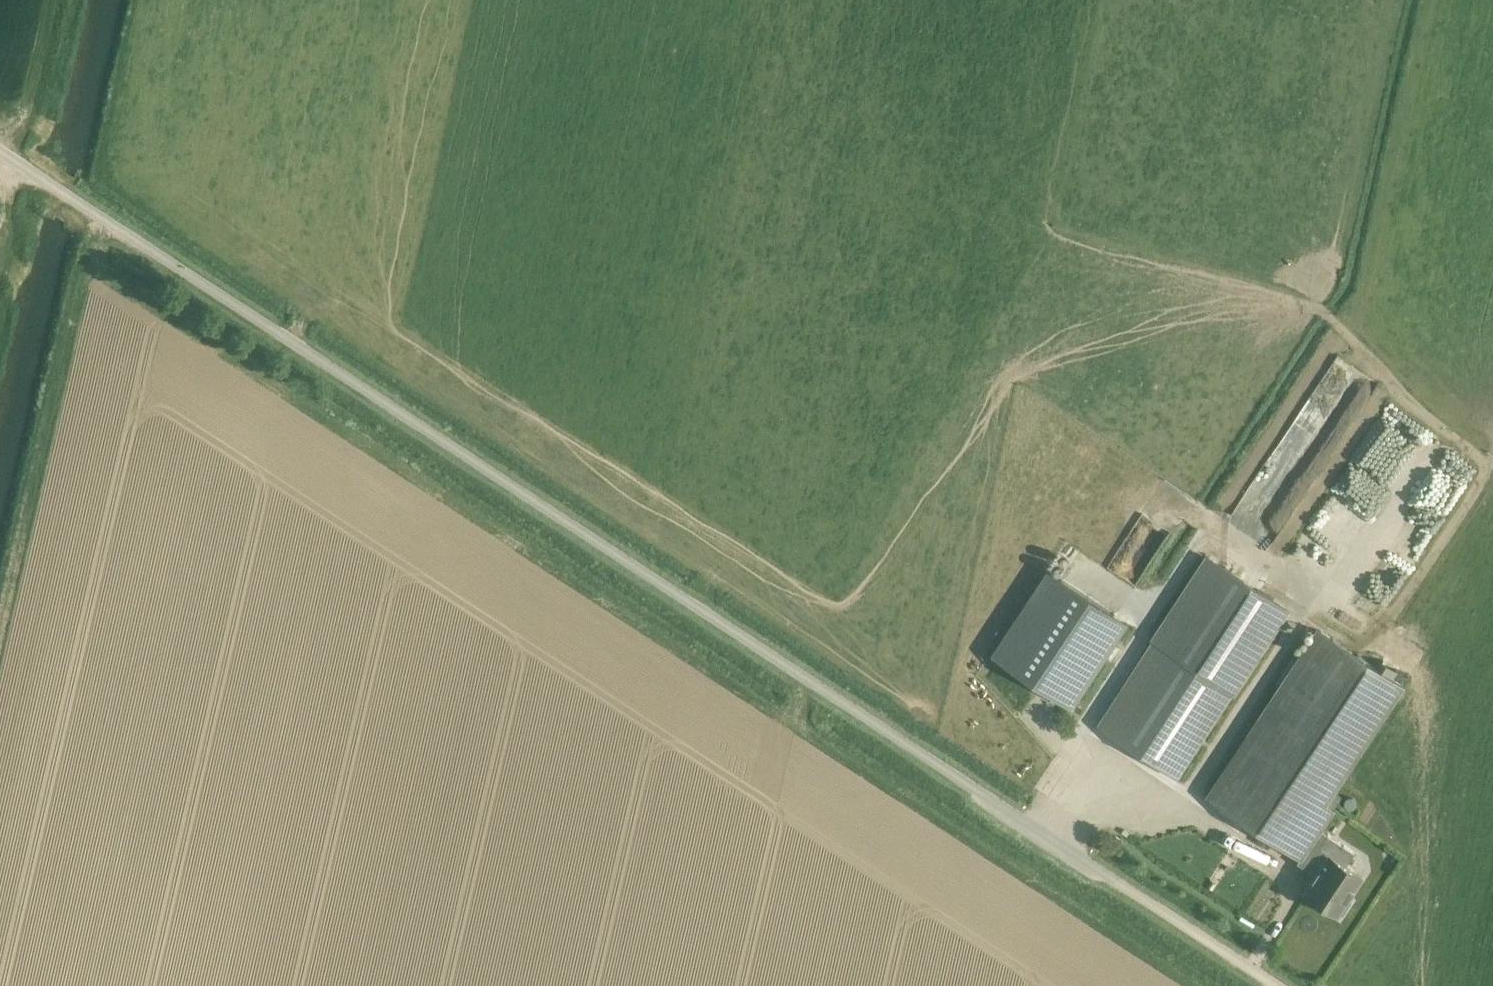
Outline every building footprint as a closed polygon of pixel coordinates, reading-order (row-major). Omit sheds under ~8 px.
[(1099,725),(1099,726),(1177,777),(1188,760),(1233,692),(1235,694),(1290,610),(1206,555),(1152,639),(1153,639),(1157,642),(1112,710),(1101,726),(1099,725)] [(1047,570),(991,655),(1072,709),(1129,623),(1063,580),(1047,570)] [(1406,687),(1322,631),(1210,799),(1301,860),(1303,857),(1305,858),(1322,831),(1336,810),(1327,805),(1406,687)] [(1344,846),(1322,831),(1305,858),(1320,868),(1303,893),(1337,916),(1340,912),(1342,914),(1351,901),(1348,900),(1364,876),(1347,865),(1354,853),(1344,846)]
